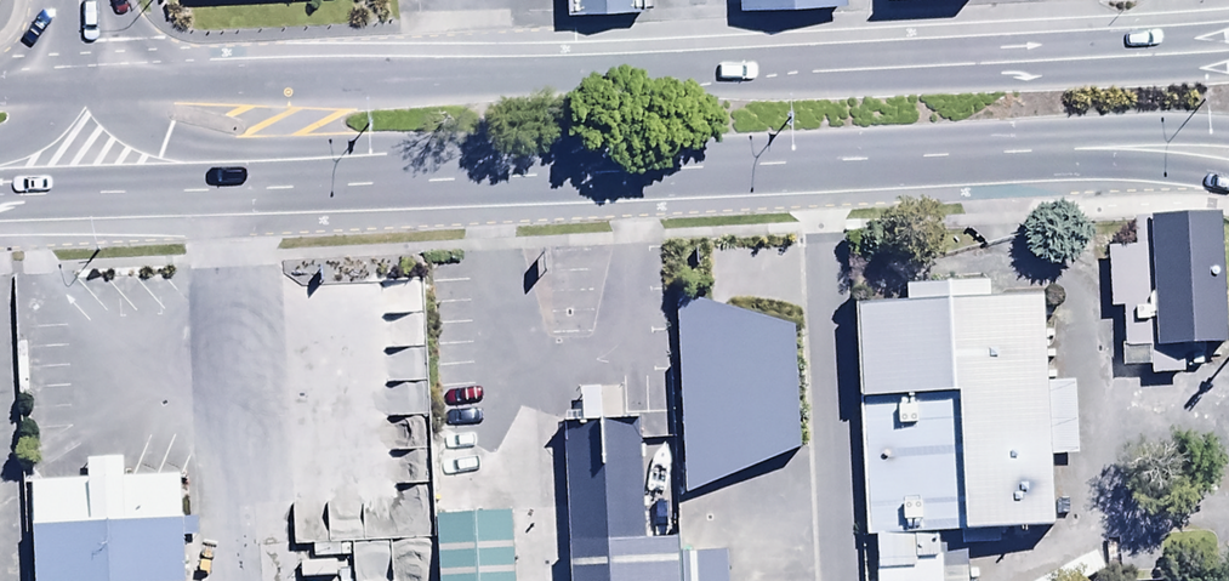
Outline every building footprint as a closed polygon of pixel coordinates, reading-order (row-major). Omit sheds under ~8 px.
[(1225,213),(1150,217),(1151,249),(1113,251),(1118,353),(1228,348),(1228,279),(1225,213)] [(1056,518),(1044,294),(863,304),(876,528),(1056,518)] [(795,333),(674,298),(685,498),(799,451),(795,333)] [(572,427),(576,580),(696,580),(695,542),(656,543),(654,425),(572,427)] [(446,519),(447,580),(522,580),(521,517),(446,519)] [(43,527),(44,580),(207,580),(206,523),(43,527)] [(718,535),(719,580),(813,580),(812,533),(718,535)]
